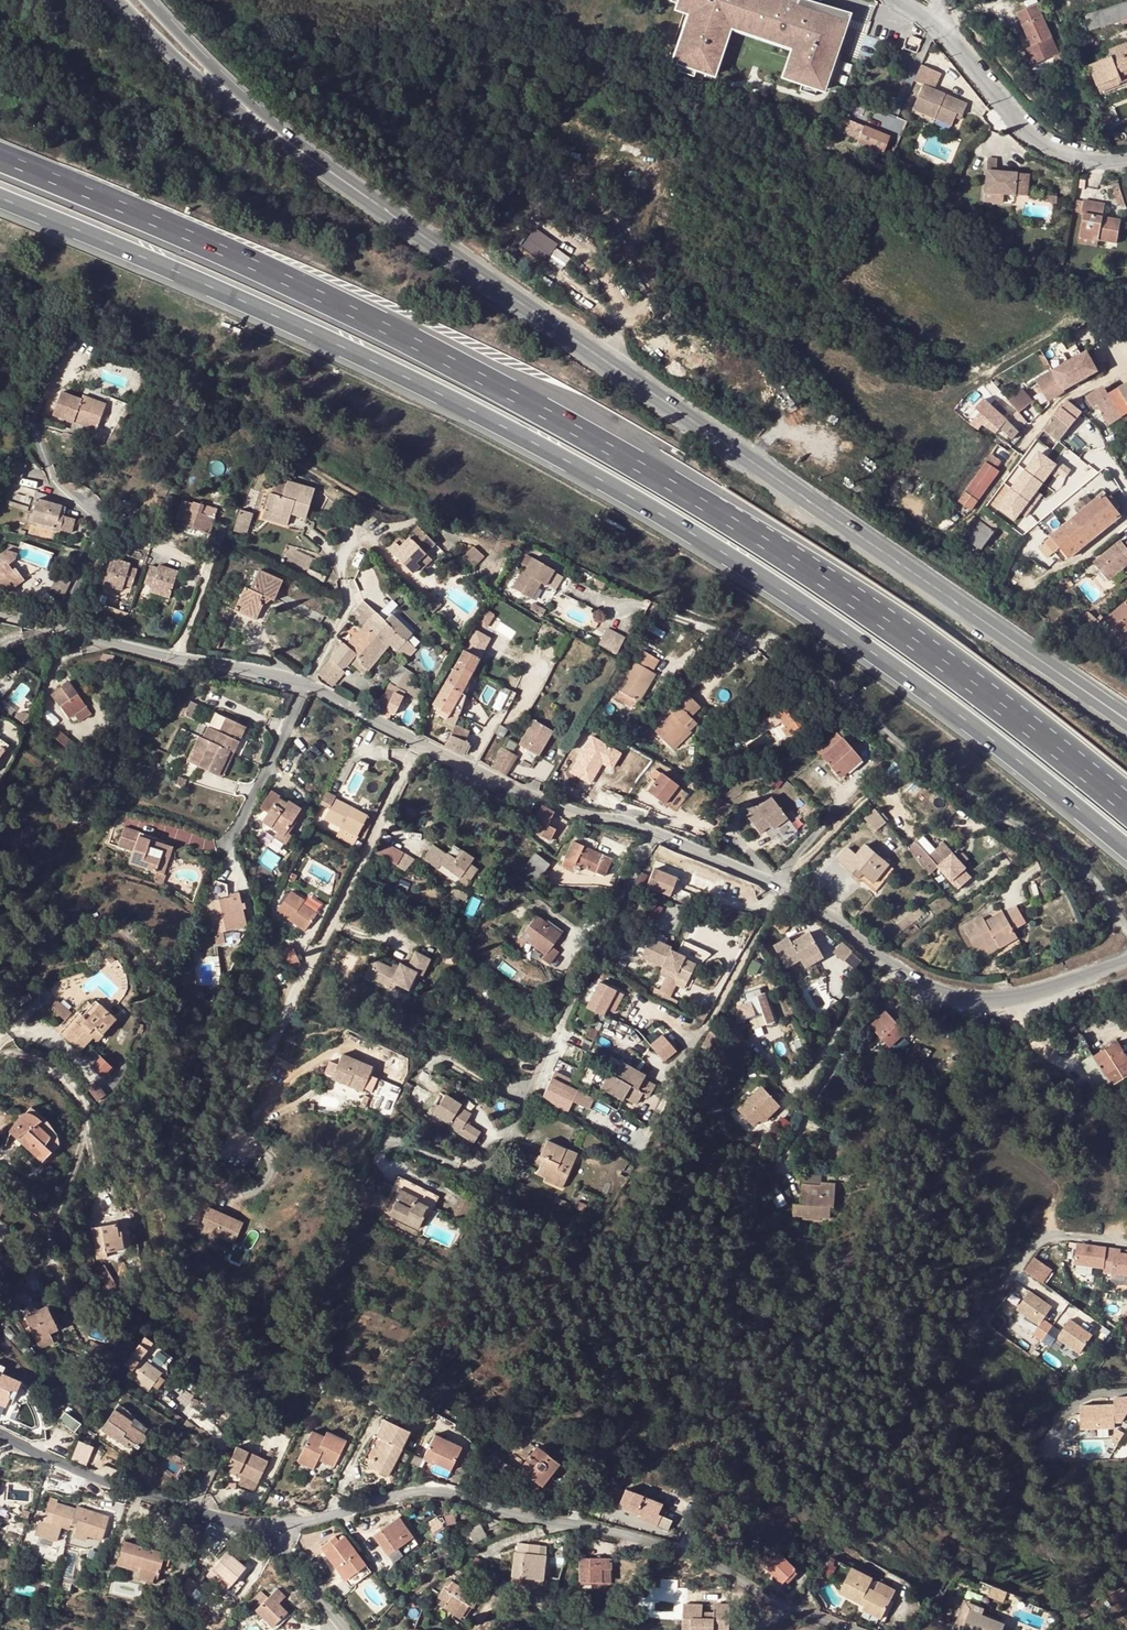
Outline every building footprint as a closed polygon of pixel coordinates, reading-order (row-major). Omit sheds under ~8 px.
[(670,1),(691,8),(673,61),(681,63),(696,69),(714,75),(730,27),(794,48),(784,76),(800,82),(815,87),(822,90),(849,16),(799,0),(671,0),(670,1)] [(1058,53),(1037,3),(1017,12),(1034,51),(1027,54),(1032,64),(1058,53)] [(1086,15),(1090,31),(1109,25),(1110,30),(1126,25),(1126,3),(1086,15)] [(1089,65),(1093,75),(1126,60),(1126,44),(1109,51),(1111,57),(1089,65)] [(1097,85),(1116,78),(1120,86),(1126,84),(1126,60),(1093,75),(1097,85)] [(696,69),(681,63),(678,71),(693,77),(696,69)] [(917,65),(911,81),(920,85),(930,89),(937,73),(917,65)] [(1116,78),(1097,85),(1100,94),(1120,86),(1116,78)] [(815,87),(800,82),(797,90),(812,95),(815,87)] [(948,125),(952,116),(953,112),(959,115),(964,103),(930,89),(920,85),(910,109),(948,125)] [(862,145),(861,148),(873,152),(874,149),(881,153),(889,136),(846,119),(841,131),(859,139),(858,143),(862,145)] [(995,158),(989,157),(985,157),(982,191),(1014,193),(1014,171),(1001,170),(1001,174),(994,174),(994,170),(995,158)] [(1099,210),(1104,210),(1104,211),(1105,203),(1084,199),(1081,213),(1084,213),(1080,235),(1099,238),(1117,242),(1121,219),(1104,216),(1104,218),(1098,217),(1099,210)] [(546,261),(558,241),(531,226),(520,246),(546,261)] [(1098,244),(1099,238),(1080,235),(1079,241),(1098,244)] [(556,247),(547,259),(560,269),(569,257),(556,247)] [(805,281),(800,288),(807,293),(812,286),(805,281)] [(1093,345),(1090,339),(1083,342),(1086,348),(1093,345)] [(1088,352),(1068,364),(1078,382),(1096,372),(1098,370),(1088,352)] [(1078,382),(1068,364),(1053,372),(1055,375),(1041,383),(1051,400),(1066,391),(1065,389),(1070,386),(1078,382)] [(1109,396),(1104,387),(1095,392),(1100,401),(1109,396)] [(1021,388),(1008,399),(1018,411),(1019,413),(1033,401),(1021,388)] [(1126,413),(1126,401),(1119,389),(1109,396),(1116,406),(1122,416),(1126,413)] [(84,399),(64,391),(55,414),(76,423),(76,421),(99,430),(109,405),(85,395),(84,399)] [(1113,407),(1116,406),(1109,396),(1100,401),(1095,392),(1087,398),(1092,406),(1094,405),(1096,404),(1098,407),(1109,424),(1119,418),(1113,407)] [(1056,440),(1071,403),(1069,401),(1067,400),(1045,429),(1056,440)] [(1071,403),(1056,440),(1060,442),(1083,413),(1071,403)] [(1018,411),(1010,417),(1020,426),(1027,422),(1019,413),(1018,411)] [(1010,417),(1001,427),(1013,439),(1019,432),(1016,429),(1020,426),(1010,417)] [(994,469),(1006,450),(998,444),(982,468),(990,474),(994,469)] [(1041,452),(1028,469),(1044,480),(1056,464),(1041,452)] [(981,487),(990,474),(982,468),(969,488),(959,501),(971,510),(978,500),(974,498),(981,487)] [(997,471),(994,469),(990,474),(974,498),(978,500),(997,471)] [(1029,513),(1040,498),(1035,494),(1043,482),(1027,471),(1001,507),(1016,518),(1023,508),(1029,513)] [(273,493),(270,493),(264,511),(290,520),(292,511),(297,513),(297,515),(305,517),(314,490),(287,481),(287,483),(277,480),(273,493)] [(39,492),(38,495),(52,499),(53,495),(47,494),(49,485),(40,483),(38,491),(39,492)] [(1117,510),(1107,499),(1104,494),(1051,536),(1061,548),(1069,557),(1120,515),(1117,510)] [(1107,499),(1117,510),(1120,507),(1111,496),(1107,499)] [(63,505),(38,498),(32,521),(61,529),(64,516),(64,515),(60,514),(63,505)] [(183,499),(176,522),(193,527),(210,533),(215,517),(194,510),(196,502),(193,501),(193,503),(183,499)] [(234,530),(242,509),(239,508),(233,530),(234,530)] [(252,512),(242,509),(234,530),(246,533),(252,512)] [(985,510),(978,518),(965,536),(973,542),(982,549),(995,532),(992,530),(996,524),(999,520),(985,510)] [(290,520),(264,511),(262,517),(288,525),(290,520)] [(71,518),(64,516),(61,529),(69,531),(71,525),(72,522),(71,520),(71,518)] [(992,530),(995,532),(999,535),(1003,529),(996,524),(992,530)] [(418,526),(409,535),(427,551),(435,544),(418,526)] [(424,560),(428,556),(425,553),(427,551),(409,535),(408,536),(410,537),(393,553),(412,572),(419,566),(416,563),(421,557),(424,560)] [(1061,548),(1051,536),(1045,541),(1055,552),(1061,548)] [(1095,561),(1110,580),(1126,566),(1126,546),(1121,539),(1095,561)] [(7,593),(25,580),(16,568),(13,570),(9,564),(16,559),(18,553),(20,547),(2,541),(0,548),(0,585),(7,593)] [(310,569),(315,553),(289,544),(284,561),(310,569)] [(956,544),(949,553),(958,560),(965,550),(956,544)] [(476,548),(467,558),(476,565),(485,556),(476,548)] [(135,554),(116,549),(108,578),(127,583),(129,575),(137,577),(142,560),(134,557),(135,554)] [(163,558),(155,555),(150,573),(158,575),(156,584),(174,589),(183,560),(164,555),(163,558)] [(416,563),(419,566),(421,569),(431,559),(428,556),(424,560),(421,557),(416,563)] [(555,568),(533,556),(525,570),(523,568),(513,585),(533,596),(542,580),(547,583),(547,582),(556,588),(564,574),(555,569),(555,568)] [(1081,567),(1070,576),(1075,583),(1086,573),(1081,567)] [(283,580),(259,570),(258,573),(251,590),(245,587),(234,611),(237,612),(239,608),(251,606),(260,611),(263,604),(261,601),(263,596),(270,599),(275,601),(283,580)] [(64,594),(71,577),(58,572),(51,589),(64,594)] [(607,581),(599,577),(596,583),(604,588),(607,581)] [(429,592),(421,600),(433,612),(441,605),(429,592)] [(546,608),(534,601),(530,607),(543,613),(546,608)] [(1104,621),(1123,643),(1126,640),(1126,601),(1104,621)] [(351,616),(358,622),(370,608),(364,602),(357,609),(351,616)] [(256,620),(260,611),(251,606),(239,608),(237,612),(256,620)] [(365,627),(375,636),(386,647),(389,644),(398,652),(407,642),(405,641),(383,621),(374,611),(370,608),(358,622),(364,627),(365,627)] [(478,624),(487,629),(495,614),(486,609),(478,624)] [(390,613),(383,621),(405,641),(412,634),(390,613)] [(550,641),(557,630),(555,629),(551,626),(545,638),(550,641)] [(623,636),(607,626),(598,642),(614,651),(623,636)] [(223,634),(215,631),(211,645),(219,648),(223,634)] [(361,663),(368,669),(376,659),(386,647),(375,636),(367,646),(358,656),(362,661),(361,663)] [(356,655),(358,656),(367,646),(356,637),(347,646),(344,644),(331,661),(340,669),(345,666),(350,661),(356,655)] [(538,652),(529,648),(528,649),(527,653),(535,657),(538,652)] [(458,664),(472,672),(480,658),(482,654),(477,651),(474,655),(466,650),(458,664)] [(356,655),(350,661),(355,666),(357,667),(361,663),(362,661),(358,656),(356,655)] [(523,660),(515,656),(508,670),(515,673),(523,660)] [(528,660),(527,662),(524,661),(517,674),(524,678),(533,662),(528,660)] [(340,669),(331,661),(318,675),(328,683),(332,687),(344,672),(340,669)] [(635,661),(617,689),(620,690),(638,702),(656,675),(635,661)] [(361,663),(357,667),(364,673),(368,669),(361,663)] [(461,693),(452,709),(460,713),(463,706),(466,695),(468,691),(471,684),(467,681),(472,672),(458,664),(453,671),(445,685),(455,690),(461,693)] [(403,677),(395,672),(391,677),(389,680),(392,683),(397,686),(403,677)] [(69,718),(75,714),(86,706),(69,681),(52,693),(69,718)] [(455,690),(445,685),(434,705),(438,707),(450,714),(451,711),(452,709),(461,693),(455,690)] [(387,688),(384,695),(383,694),(375,711),(384,715),(386,710),(395,714),(403,696),(387,688)] [(638,702),(620,690),(615,697),(634,709),(638,702)] [(672,749),(688,732),(684,728),(691,720),(689,719),(699,708),(685,694),(667,712),(671,716),(655,733),(672,749)] [(792,706),(791,704),(777,713),(785,726),(782,728),(787,736),(805,725),(792,706)] [(91,713),(86,706),(75,714),(80,721),(91,713)] [(450,714),(438,707),(436,711),(447,717),(445,721),(454,726),(459,716),(451,711),(450,714)] [(218,712),(211,727),(221,732),(228,717),(218,712)] [(202,737),(197,748),(208,753),(201,767),(220,776),(232,750),(235,752),(247,726),(228,717),(221,732),(211,727),(205,738),(202,737)] [(535,720),(520,745),(538,755),(553,731),(535,720)] [(695,725),(691,720),(684,728),(688,732),(695,725)] [(501,724),(496,733),(504,738),(509,728),(501,724)] [(455,725),(451,735),(465,741),(470,731),(455,725)] [(846,768),(859,756),(835,728),(817,744),(824,753),(822,756),(841,777),(846,773),(849,770),(846,768)] [(58,731),(54,736),(73,752),(78,746),(58,731)] [(450,734),(445,747),(464,755),(469,742),(465,741),(451,735),(450,734)] [(494,764),(491,769),(497,771),(507,777),(519,756),(512,753),(518,743),(510,739),(505,748),(502,747),(500,752),(494,764)] [(846,768),(849,770),(862,759),(859,756),(846,768)] [(443,786),(452,791),(460,778),(455,775),(451,772),(443,786)] [(662,772),(648,790),(665,804),(679,786),(662,772)] [(328,789),(321,801),(332,806),(327,817),(359,834),(369,813),(337,797),(338,794),(328,789)] [(279,798),(269,792),(262,807),(269,813),(263,822),(278,831),(284,835),(286,830),(299,811),(287,803),(279,798)] [(788,818),(772,797),(748,816),(760,832),(770,825),(773,829),(788,818)] [(289,800),(287,803),(299,811),(301,808),(289,800)] [(548,809),(542,806),(530,830),(552,840),(558,828),(549,824),(555,812),(548,809)] [(886,823),(876,810),(865,818),(876,831),(886,823)] [(788,818),(773,829),(779,835),(793,825),(788,818)] [(157,871),(158,872),(164,874),(168,861),(161,858),(164,851),(171,854),(173,846),(140,836),(141,833),(128,829),(125,827),(119,845),(135,851),(131,863),(157,871)] [(284,835),(278,831),(275,836),(286,843),(291,834),(286,830),(284,835)] [(385,839),(379,851),(399,862),(405,850),(385,839)] [(584,846),(573,841),(565,858),(576,863),(582,849),(584,846)] [(919,843),(911,850),(932,875),(939,869),(959,892),(971,882),(965,873),(967,871),(945,845),(930,857),(919,843)] [(874,883),(890,865),(866,844),(857,855),(849,848),(838,861),(857,877),(861,872),(864,874),(874,883)] [(272,872),(282,857),(267,846),(257,862),(272,872)] [(584,846),(582,849),(603,858),(604,855),(584,846)] [(429,856),(431,857),(427,862),(458,882),(474,858),(463,851),(460,856),(452,850),(448,855),(434,847),(429,856)] [(613,859),(604,855),(603,858),(582,849),(576,863),(581,865),(605,876),(613,859)] [(536,852),(524,865),(538,876),(549,863),(536,852)] [(654,864),(646,882),(670,893),(678,876),(654,864)] [(158,872),(157,871),(155,879),(165,883),(167,874),(164,874),(158,872)] [(454,887),(452,893),(467,900),(470,894),(454,887)] [(306,900),(292,891),(279,912),(307,930),(318,913),(307,906),(306,908),(302,906),(303,903),(306,900)] [(225,899),(215,901),(215,903),(223,933),(223,936),(229,934),(229,931),(247,928),(238,892),(231,894),(233,899),(225,900),(225,899)] [(663,907),(653,901),(647,911),(657,917),(663,907)] [(215,903),(208,905),(215,934),(223,933),(215,903)] [(998,943),(1001,948),(1018,939),(1014,932),(1027,925),(1018,909),(1005,916),(1004,913),(995,917),(997,920),(988,925),(986,922),(984,919),(965,929),(979,953),(998,943)] [(552,946),(558,938),(543,927),(546,923),(536,916),(516,944),(519,947),(516,951),(520,954),(516,960),(523,966),(528,960),(522,956),(526,951),(531,955),(537,947),(546,954),(543,959),(550,964),(559,952),(552,946)] [(995,917),(986,922),(988,925),(997,920),(995,917)] [(548,921),(546,923),(543,927),(558,938),(562,932),(548,921)] [(740,921),(735,928),(745,933),(750,926),(740,921)] [(804,959),(804,961),(823,952),(813,933),(800,940),(801,943),(796,946),(794,942),(791,936),(775,944),(787,967),(804,959)] [(665,945),(649,938),(641,957),(662,966),(670,951),(664,948),(665,945)] [(834,953),(856,969),(863,959),(842,943),(834,953)] [(998,943),(979,953),(982,959),(991,954),(1001,948),(998,943)] [(284,950),(292,968),(300,965),(303,963),(295,945),(284,950)] [(417,970),(423,973),(429,956),(415,949),(407,965),(399,962),(399,964),(396,969),(390,966),(374,958),(367,974),(391,985),(391,984),(393,980),(404,984),(409,987),(417,970)] [(683,957),(670,951),(662,966),(660,971),(663,973),(662,975),(666,977),(659,992),(665,995),(669,996),(675,984),(676,981),(673,980),(674,976),(687,981),(694,964),(682,959),(683,957)] [(823,952),(804,961),(807,966),(825,957),(823,952)] [(503,962),(498,968),(512,978),(516,972),(503,962)] [(388,990),(391,985),(367,974),(365,979),(388,990)] [(687,981),(674,976),(673,980),(676,981),(675,984),(684,988),(687,981)] [(393,980),(391,984),(402,989),(404,984),(393,980)] [(623,995),(598,984),(586,1010),(603,1018),(605,1011),(614,1014),(623,995)] [(659,992),(653,989),(650,997),(662,1002),(665,995),(659,992)] [(760,989),(754,992),(756,998),(763,995),(760,989)] [(746,995),(748,1001),(756,998),(754,992),(746,995)] [(755,1029),(767,1024),(760,1003),(765,1001),(763,995),(756,998),(748,1001),(745,1002),(755,1029)] [(72,1013),(57,999),(51,1006),(67,1020),(72,1013)] [(97,1000),(65,1035),(81,1050),(94,1037),(98,1041),(118,1019),(97,1000)] [(772,1023),(765,1001),(760,1003),(767,1024),(772,1023)] [(706,1008),(696,1003),(690,1015),(700,1020),(706,1008)] [(906,1032),(888,1012),(872,1027),(889,1047),(906,1032)] [(708,1021),(700,1036),(707,1040),(715,1025),(708,1021)] [(1063,1033),(1070,1043),(1081,1036),(1075,1026),(1063,1033)] [(1126,1075),(1126,1055),(1118,1042),(1094,1057),(1081,1036),(1070,1043),(1100,1092),(1126,1075)] [(677,1051),(661,1037),(650,1047),(666,1061),(677,1051)] [(537,1047),(534,1053),(541,1056),(543,1050),(537,1047)] [(362,1092),(373,1067),(341,1054),(331,1078),(362,1092)] [(610,1074),(602,1089),(619,1098),(621,1095),(627,1098),(638,1105),(644,1094),(651,1097),(657,1086),(646,1079),(641,1076),(642,1074),(624,1064),(617,1077),(610,1074)] [(555,1069),(543,1094),(567,1113),(573,1100),(589,1107),(594,1097),(569,1084),(573,1078),(555,1069)] [(780,1106),(761,1089),(739,1113),(742,1115),(752,1125),(755,1127),(760,1122),(763,1118),(766,1121),(780,1106)] [(447,1098),(436,1116),(463,1134),(462,1135),(477,1145),(482,1135),(468,1126),(473,1117),(462,1110),(463,1108),(447,1098)] [(499,1098),(492,1112),(508,1119),(515,1106),(499,1098)] [(23,1114),(9,1130),(13,1133),(44,1161),(52,1152),(54,1154),(56,1150),(58,1146),(59,1144),(58,1139),(58,1136),(55,1132),(48,1122),(46,1119),(35,1111),(31,1109),(25,1114),(23,1114)] [(749,1128),(752,1125),(742,1115),(738,1118),(749,1128)] [(578,1155),(548,1141),(541,1156),(544,1158),(541,1163),(537,1173),(545,1177),(544,1180),(563,1189),(578,1155)] [(804,1185),(803,1196),(806,1196),(805,1201),(802,1200),(802,1205),(795,1204),(794,1216),(803,1216),(803,1219),(820,1221),(821,1218),(831,1219),(832,1209),(835,1209),(838,1175),(825,1174),(824,1177),(823,1187),(804,1185)] [(393,1200),(396,1202),(390,1214),(419,1229),(421,1224),(424,1218),(423,1217),(428,1206),(417,1201),(417,1199),(398,1190),(393,1200)] [(363,1191),(357,1204),(367,1208),(373,1196),(363,1191)] [(782,1195),(772,1200),(778,1210),(788,1204),(782,1195)] [(257,1207),(220,1196),(214,1217),(250,1228),(257,1207)] [(557,1198),(554,1203),(568,1209),(570,1204),(557,1198)] [(578,1202),(575,1208),(584,1212),(587,1206),(578,1202)] [(119,1238),(118,1232),(117,1224),(93,1228),(98,1258),(108,1257),(108,1252),(124,1250),(122,1238),(119,1238)] [(1115,1249),(1077,1244),(1075,1264),(1104,1268),(1104,1264),(1113,1266),(1112,1274),(1126,1276),(1126,1255),(1119,1254),(1114,1253),(1115,1249)] [(1035,1257),(1025,1271),(1044,1285),(1055,1271),(1035,1257)] [(14,1267),(8,1274),(14,1279),(20,1272),(14,1267)] [(101,1277),(108,1289),(116,1284),(109,1272),(101,1277)] [(1076,1361),(1094,1334),(1070,1319),(1063,1330),(1045,1319),(1054,1306),(1028,1290),(1015,1310),(1040,1326),(1034,1335),(1076,1361)] [(37,1340),(41,1348),(54,1342),(50,1334),(58,1329),(49,1307),(26,1318),(36,1340),(37,1340)] [(1022,1316),(1017,1322),(1034,1332),(1038,1326),(1022,1316)] [(93,1341),(89,1348),(98,1354),(102,1346),(93,1341)] [(98,1354),(107,1359),(111,1351),(102,1346),(98,1354)] [(132,1372),(142,1358),(147,1351),(140,1346),(125,1366),(132,1372)] [(142,1358),(132,1372),(129,1377),(148,1391),(153,1385),(162,1373),(142,1358)] [(168,1377),(162,1373),(153,1385),(159,1390),(168,1377)] [(11,1398),(9,1397),(12,1390),(18,1393),(22,1383),(3,1375),(2,1378),(0,1377),(0,1405),(7,1408),(11,1398)] [(15,1399),(18,1393),(12,1390),(9,1397),(11,1398),(15,1399)] [(229,1407),(235,1397),(226,1392),(220,1402),(221,1402),(227,1406),(229,1407)] [(931,1399),(924,1406),(934,1415),(940,1409),(931,1399)] [(1083,1428),(1117,1428),(1118,1423),(1125,1423),(1126,1420),(1126,1399),(1118,1399),(1118,1406),(1083,1406),(1083,1428)] [(221,1402),(219,1407),(225,1411),(227,1406),(221,1402)] [(231,1414),(225,1411),(219,1407),(216,1406),(212,1413),(227,1422),(231,1414)] [(75,1431),(81,1423),(65,1411),(59,1419),(75,1431)] [(128,1439),(124,1445),(125,1445),(129,1447),(130,1448),(132,1448),(135,1447),(140,1444),(144,1442),(146,1440),(146,1438),(146,1436),(144,1435),(139,1431),(130,1427),(132,1423),(115,1411),(102,1431),(106,1434),(115,1440),(116,1439),(123,1436),(128,1439)] [(379,1437),(387,1421),(384,1419),(362,1464),(367,1466),(371,1458),(381,1438),(379,1437)] [(409,1432),(387,1421),(379,1437),(381,1438),(371,1458),(393,1469),(398,1457),(395,1456),(399,1447),(402,1449),(409,1432)] [(1126,1436),(1126,1435),(1120,1430),(1114,1439),(1115,1440),(1114,1443),(1119,1447),(1126,1436)] [(311,1434),(299,1458),(316,1466),(317,1463),(319,1460),(322,1461),(321,1464),(333,1470),(340,1454),(338,1448),(343,1446),(344,1447),(345,1444),(327,1435),(324,1440),(311,1434)] [(435,1435),(425,1455),(435,1459),(433,1463),(450,1471),(461,1447),(435,1435)] [(116,1439),(124,1445),(128,1439),(123,1436),(116,1439)] [(71,1459),(86,1465),(94,1446),(79,1440),(71,1459)] [(395,1456),(398,1457),(401,1458),(405,1450),(402,1449),(399,1447),(395,1456)] [(559,1464),(536,1447),(518,1472),(527,1479),(529,1477),(536,1482),(543,1487),(559,1464)] [(268,1462),(237,1448),(233,1455),(227,1469),(258,1484),(268,1462)] [(420,1467),(423,1458),(413,1454),(410,1463),(420,1467)] [(493,1454),(487,1461),(501,1472),(507,1465),(493,1454)] [(435,1459),(425,1455),(423,1459),(433,1464),(433,1463),(435,1459)] [(313,1471),(316,1466),(299,1458),(296,1463),(313,1471)] [(371,1458),(367,1466),(389,1477),(393,1469),(371,1458)] [(527,1479),(518,1472),(513,1478),(530,1490),(536,1482),(529,1477),(527,1479)] [(54,1485),(41,1481),(36,1494),(50,1498),(54,1485)] [(662,1503),(625,1490),(618,1507),(640,1515),(643,1508),(658,1514),(662,1503)] [(70,1527),(76,1510),(57,1504),(58,1502),(50,1499),(45,1513),(53,1516),(50,1524),(40,1520),(35,1535),(46,1539),(57,1542),(62,1528),(69,1531),(70,1527)] [(101,1511),(78,1504),(76,1508),(99,1515),(101,1511)] [(109,1518),(99,1515),(76,1508),(76,1510),(70,1527),(77,1529),(75,1534),(88,1538),(88,1536),(102,1541),(109,1518)] [(643,1508),(640,1515),(639,1520),(657,1527),(661,1515),(658,1514),(643,1508)] [(397,1517),(372,1535),(386,1555),(412,1536),(397,1517)] [(342,1566),(350,1577),(360,1570),(365,1576),(373,1587),(378,1583),(344,1536),(338,1540),(335,1543),(332,1538),(320,1547),(337,1570),(342,1566)] [(412,1536),(386,1555),(393,1562),(417,1545),(412,1536)] [(55,1548),(57,1542),(46,1539),(45,1545),(55,1548)] [(140,1567),(139,1571),(138,1577),(157,1582),(159,1575),(160,1571),(171,1574),(172,1567),(168,1566),(171,1555),(158,1552),(146,1548),(124,1542),(118,1561),(140,1567)] [(520,1544),(519,1553),(537,1555),(538,1545),(520,1544)] [(545,1555),(537,1555),(519,1553),(514,1552),(512,1578),(542,1581),(545,1555)] [(207,1577),(226,1593),(246,1569),(227,1553),(207,1577)] [(797,1569),(780,1554),(766,1569),(782,1585),(797,1569)] [(581,1582),(609,1581),(609,1558),(580,1558),(581,1582)] [(140,1567),(118,1561),(117,1565),(139,1571),(140,1567)] [(345,1581),(350,1577),(342,1566),(337,1570),(345,1581)] [(246,1569),(226,1593),(229,1597),(250,1573),(246,1569)] [(350,1577),(345,1581),(350,1587),(365,1576),(360,1570),(350,1577)] [(841,1594),(862,1604),(863,1602),(867,1604),(865,1606),(863,1610),(882,1620),(883,1618),(891,1600),(869,1590),(874,1580),(853,1570),(841,1594)] [(869,1590),(891,1600),(896,1591),(874,1580),(869,1590)] [(444,1589),(438,1598),(446,1603),(443,1608),(463,1621),(477,1599),(459,1586),(459,1584),(455,1582),(453,1581),(451,1581),(449,1582),(447,1583),(444,1587),(444,1589)] [(256,1611),(273,1628),(288,1613),(279,1604),(286,1598),(278,1590),(256,1611)] [(896,1602),(891,1600),(883,1618),(887,1621),(896,1602)] [(713,1606),(713,1615),(729,1615),(729,1606),(713,1606)] [(681,1607),(682,1629),(729,1629),(729,1615),(713,1615),(713,1621),(702,1620),(701,1615),(701,1607),(681,1607)] [(984,1611),(972,1607),(970,1612),(981,1617),(984,1611)] [(981,1617),(970,1612),(963,1629),(1003,1629),(1004,1626),(981,1617)] [(288,1613),(273,1628),(274,1629),(277,1629),(291,1616),(288,1613)]
